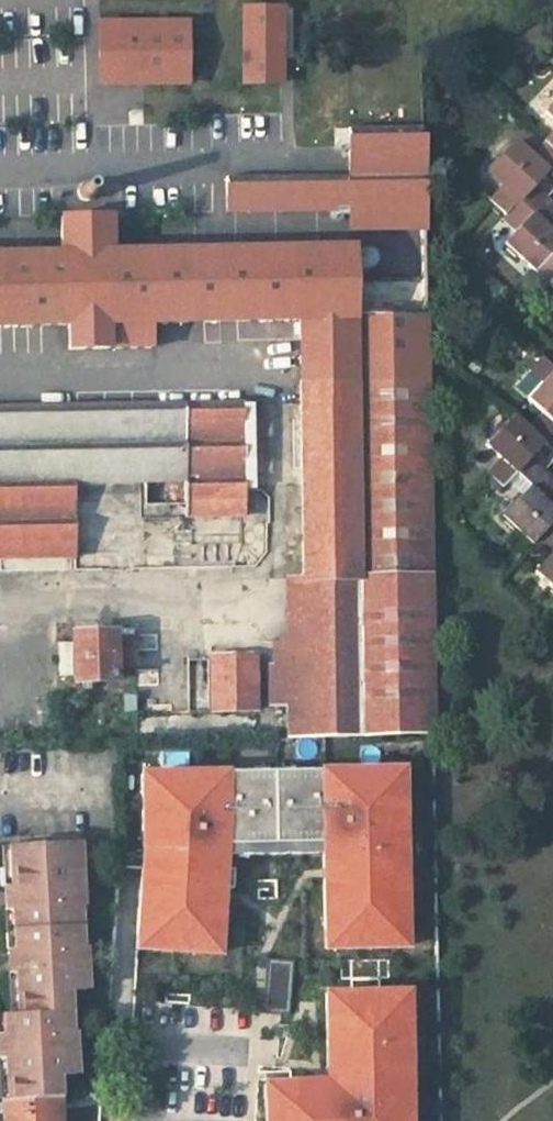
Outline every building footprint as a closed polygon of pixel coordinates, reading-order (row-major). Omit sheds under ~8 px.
[(280,82),(280,8),(244,8),(244,82),(280,82)] [(185,83),(185,23),(100,23),(100,82),(185,83)] [(544,112),(552,120),(552,102),(544,112)] [(542,143),(527,130),(516,142),(531,155),(542,143)] [(545,140),(542,143),(531,155),(516,142),(499,159),(497,157),(489,167),(491,169),(488,172),(502,185),(489,200),(505,215),(518,200),(532,184),(533,184),(529,180),(534,175),(538,178),(546,169),(552,176),(552,147),(545,140)] [(237,211),(349,209),(350,232),(424,230),(422,142),(348,143),(349,173),(237,175),(237,211)] [(533,184),(538,178),(534,175),(529,180),(533,184)] [(552,221),(552,204),(532,184),(518,200),(532,213),(504,243),(507,246),(505,248),(515,256),(516,254),(534,271),(549,255),(552,251),(552,233),(549,237),(544,232),(548,228),(547,227),(552,221)] [(59,224),(60,259),(0,260),(0,326),(69,325),(69,350),(151,348),(151,323),(299,320),(300,339),(426,337),(426,317),(362,318),(361,253),(120,258),(120,223),(59,224)] [(552,233),(548,228),(544,232),(549,237),(552,233)] [(549,255),(534,271),(552,288),(552,259),(549,255)] [(427,380),(426,337),(300,339),(300,383),(427,380)] [(527,399),(530,402),(529,404),(538,413),(540,411),(542,413),(552,423),(552,371),(527,399)] [(433,734),(427,380),(300,383),(304,578),(304,582),(356,580),(359,736),(433,734)] [(241,403),(0,408),(0,558),(70,556),(74,556),(72,483),(145,482),(145,506),(185,505),(185,518),(244,516),(243,489),(241,404),(241,403)] [(253,489),(251,404),(241,404),(243,489),(253,489)] [(542,413),(528,428),(513,414),(497,432),(495,430),(486,439),(488,441),(485,444),(500,458),(486,472),(501,487),(508,480),(516,472),(529,457),(530,456),(526,453),(531,447),(535,451),(543,442),(552,452),(552,423),(542,413)] [(530,456),(535,451),(531,447),(526,453),(530,456)] [(552,491),(552,479),(529,457),(516,472),(530,485),(522,493),(502,515),(505,518),(503,520),(512,529),(514,527),(532,544),(533,543),(552,520),(552,507),(551,505),(548,509),(542,504),(546,500),(545,500),(552,491)] [(522,493),(530,485),(516,472),(508,480),(522,493)] [(548,509),(551,505),(546,500),(542,504),(548,509)] [(533,543),(548,557),(535,572),(552,588),(550,590),(552,592),(552,520),(533,543)] [(70,556),(0,558),(0,569),(70,567),(70,556)] [(359,736),(356,580),(304,582),(304,578),(291,578),(293,642),(294,706),(306,706),(306,738),(359,736)] [(135,663),(134,639),(111,640),(110,634),(76,635),(77,681),(112,680),(111,664),(118,664),(134,663),(135,663)] [(152,677),(151,639),(138,639),(139,677),(152,677)] [(294,706),(293,642),(277,642),(271,671),(270,706),(286,706),(294,706)] [(256,710),(255,655),(212,656),(213,711),(256,710)] [(134,678),(134,663),(118,664),(119,679),(134,678)] [(136,711),(135,694),(123,695),(124,712),(136,711)] [(306,738),(306,706),(294,706),(286,706),(286,738),(306,738)] [(391,784),(402,784),(402,769),(390,770),(391,784)] [(404,847),(402,784),(391,784),(390,770),(152,774),(152,789),(141,789),(143,851),(154,850),(153,868),(141,868),(139,916),(149,916),(148,937),(195,940),(196,920),(208,921),(213,844),(213,834),(312,832),(312,842),(313,916),(324,916),(325,936),(333,936),(367,936),(385,935),(385,925),(405,924),(404,864),(393,864),(393,847),(404,847)] [(152,789),(152,774),(140,775),(141,789),(152,789)] [(213,834),(213,844),(312,842),(312,832),(213,834)] [(78,906),(81,906),(77,843),(11,846),(13,888),(6,889),(6,899),(7,910),(14,910),(16,951),(9,952),(10,962),(11,974),(18,973),(20,1014),(5,1015),(6,1036),(0,1036),(0,1058),(7,1058),(9,1100),(58,1097),(57,1076),(76,1075),(73,1033),(70,1033),(67,991),(86,990),(83,948),(80,948),(78,906)] [(393,864),(404,864),(404,847),(393,847),(393,864)] [(154,850),(143,851),(141,868),(153,868),(154,850)] [(149,916),(139,916),(137,936),(148,937),(149,916)] [(324,916),(313,916),(314,936),(325,936),(324,916)] [(196,920),(195,940),(206,940),(208,921),(196,920)] [(385,925),(385,935),(405,934),(405,924),(385,925)] [(367,936),(333,936),(333,947),(368,946),(367,936)] [(293,960),(269,958),(266,1009),(290,1011),(293,960)] [(266,1067),(267,1120),(409,1120),(407,980),(324,982),(325,1054),(341,1054),(341,1066),(326,1066),(266,1067)] [(341,1054),(325,1054),(326,1066),(341,1066),(341,1054)] [(58,1097),(9,1100),(2,1100),(3,1120),(59,1120),(58,1097)]
